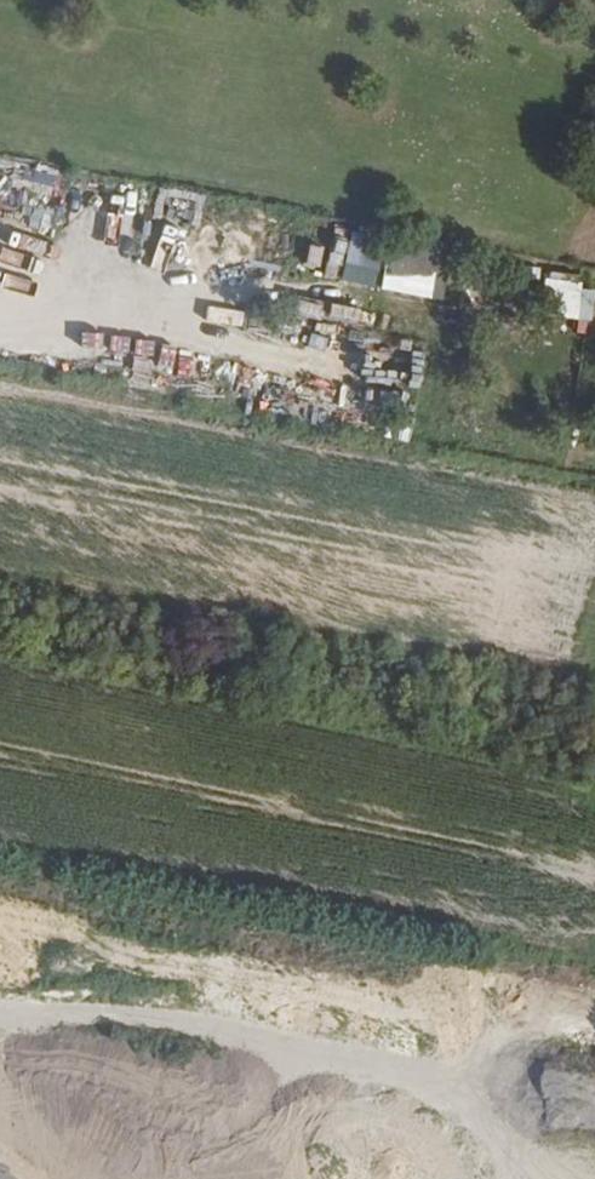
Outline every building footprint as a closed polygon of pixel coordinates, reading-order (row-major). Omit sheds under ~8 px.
[(0,167),(0,329),(2,329),(35,174),(0,167)] [(547,316),(580,318),(582,276),(549,274),(547,316)] [(173,1061),(165,1136),(207,1140),(215,1066),(173,1061)]
